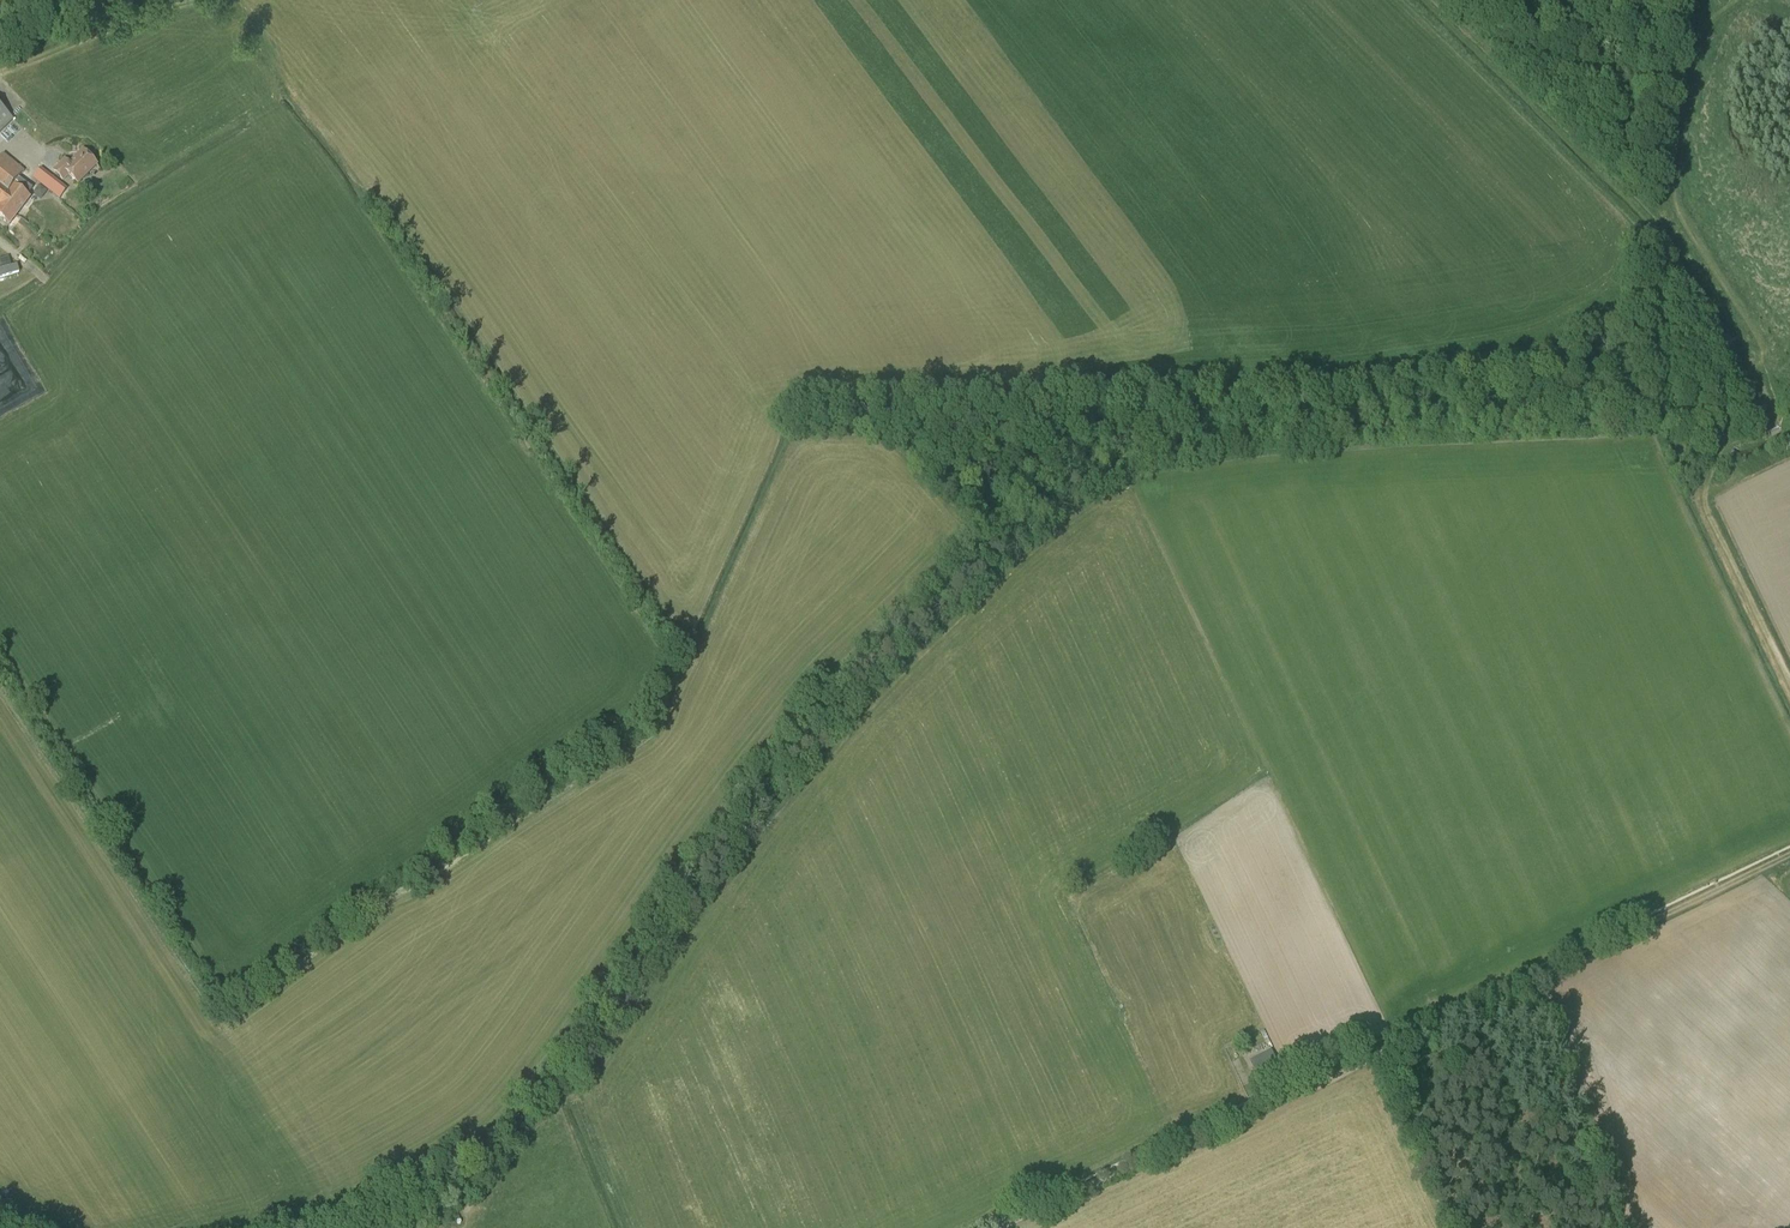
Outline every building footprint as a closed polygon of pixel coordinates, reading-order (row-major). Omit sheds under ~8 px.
[(14,119),(0,105),(0,133),(14,119)] [(65,159),(53,170),(63,181),(69,175),(77,184),(97,165),(82,150),(69,163),(65,159)] [(10,223),(13,225),(18,219),(15,217),(24,205),(27,207),(31,201),(29,199),(30,198),(13,185),(24,171),(3,154),(0,157),(0,218),(8,225),(10,223)] [(42,395),(35,384),(33,387),(18,387),(18,375),(11,369),(11,377),(0,374),(0,375),(0,417),(42,395)] [(1250,1060),(1261,1080),(1281,1069),(1271,1049),(1250,1060)]
